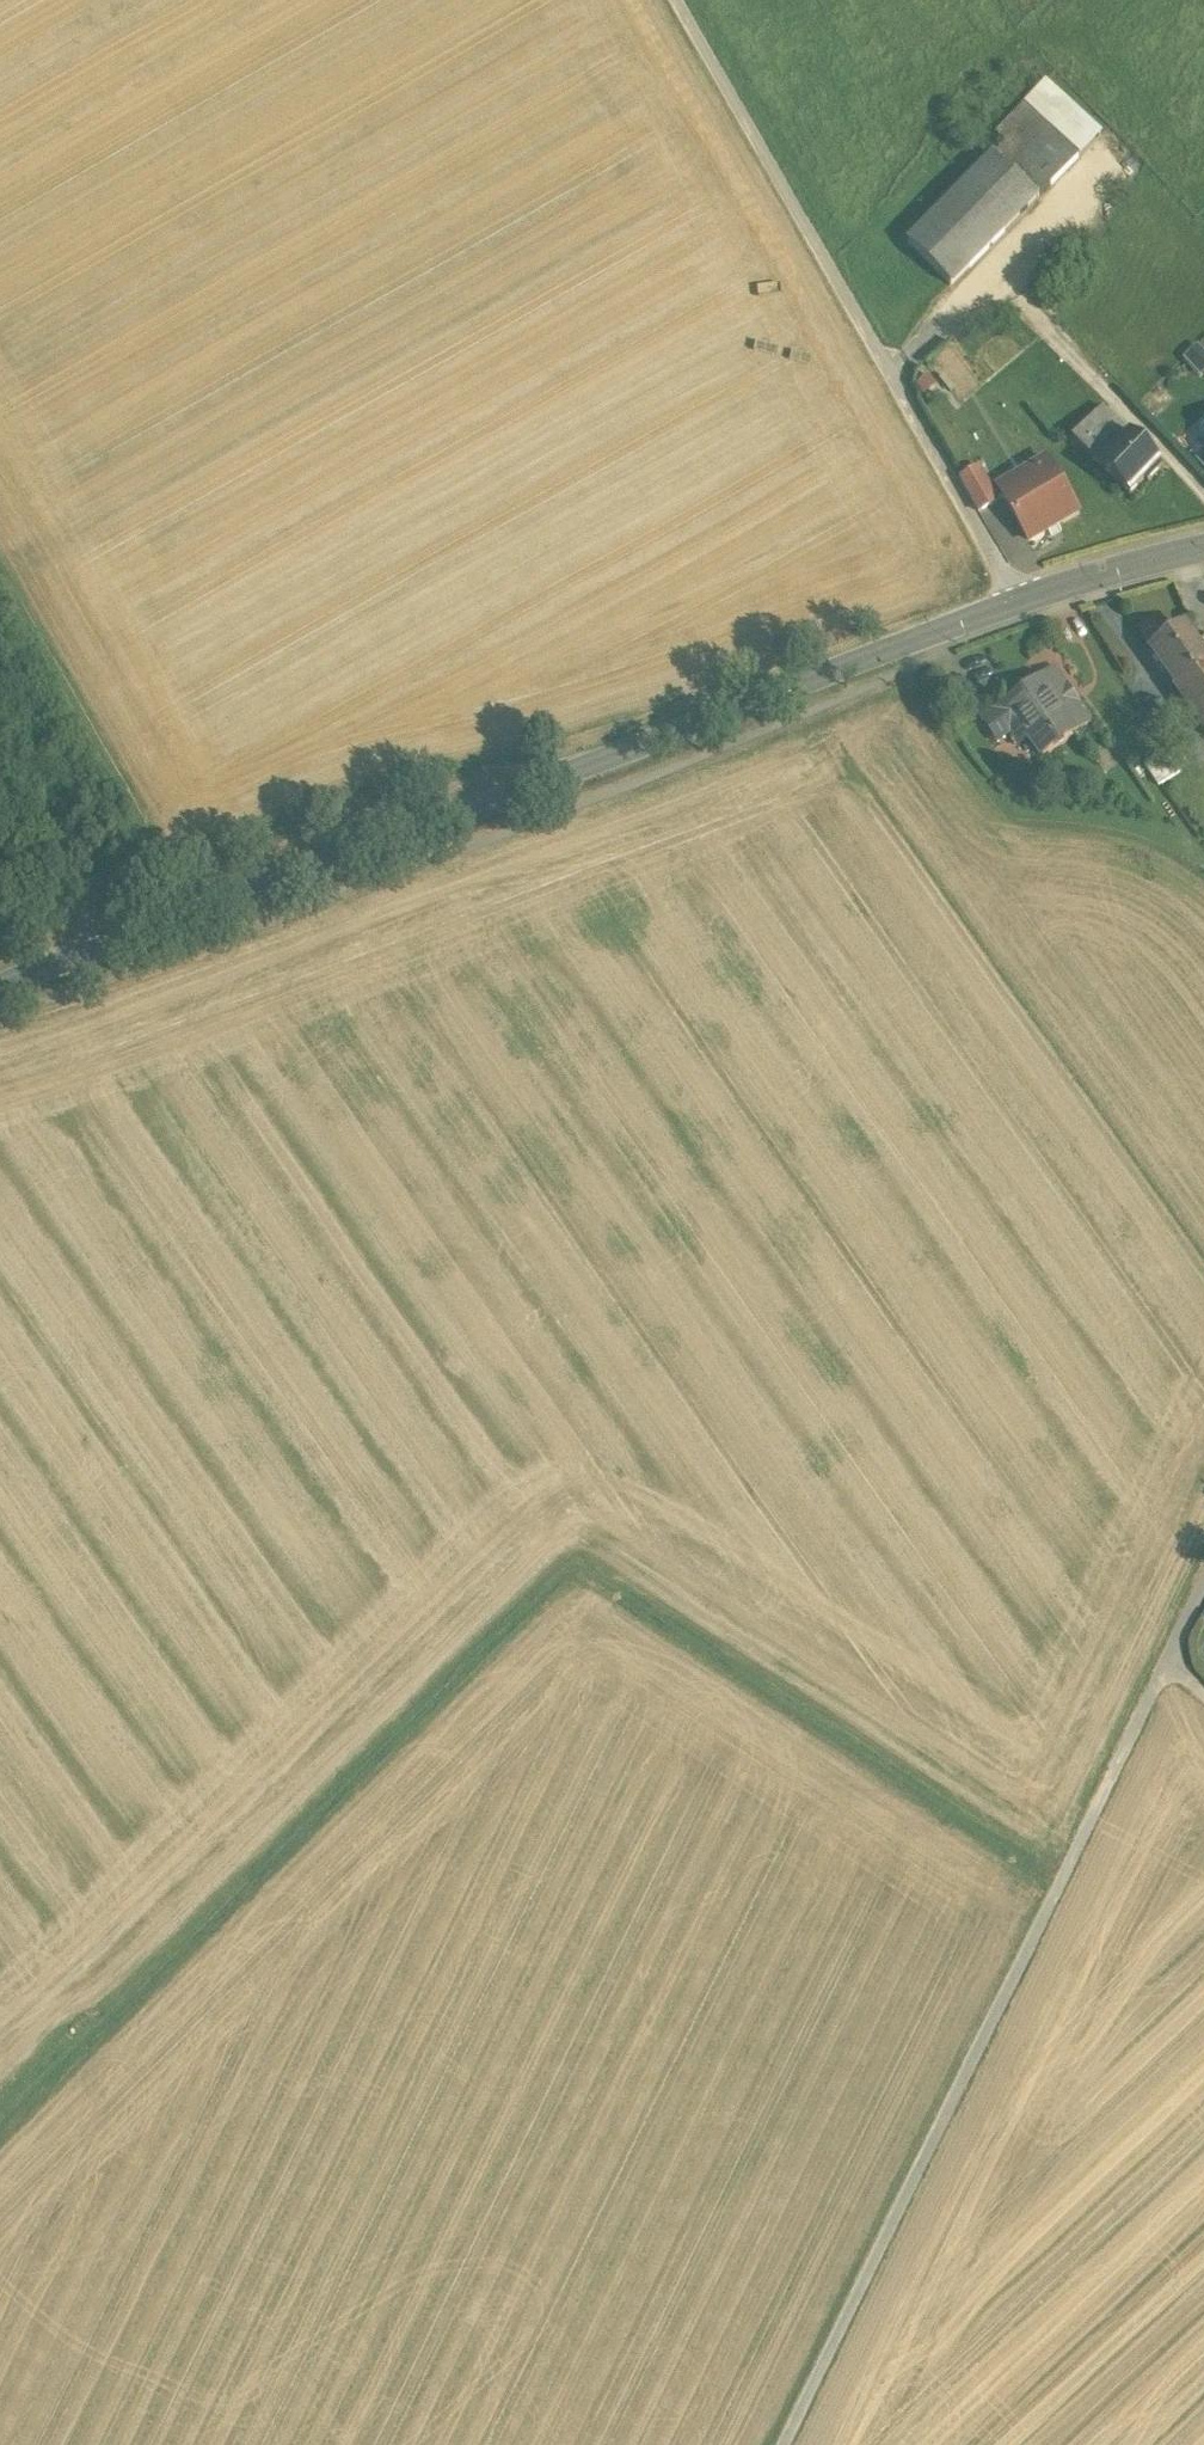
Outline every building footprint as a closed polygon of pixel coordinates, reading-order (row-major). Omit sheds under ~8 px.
[(1099,136),(1045,83),(1025,103),(1079,157),(1099,136)] [(1079,157),(1025,103),(997,132),(1007,142),(995,155),(1039,197),(1079,157)] [(995,155),(909,243),(952,285),(1039,197),(995,155)] [(1102,408),(1072,438),(1100,466),(1130,436),(1102,408)] [(1159,465),(1130,436),(1100,466),(1129,495),(1144,480),(1147,483),(1160,469),(1157,466),(1159,465)] [(1077,512),(1047,459),(1027,470),(1032,480),(1003,496),(1028,540),(1077,512)] [(998,501),(980,469),(961,480),(979,511),(998,501)] [(1150,648),(1176,686),(1203,666),(1203,657),(1182,626),(1150,648)] [(1176,686),(1174,686),(1185,702),(1182,704),(1184,707),(1187,705),(1202,726),(1199,728),(1202,732),(1203,730),(1203,666),(1176,686)] [(1053,668),(1038,678),(1049,695),(1065,684),(1053,668)] [(1038,678),(1006,700),(1021,723),(1019,724),(1020,726),(1042,757),(1092,723),(1076,699),(1075,700),(1060,710),(1049,695),(1038,678)] [(1065,684),(1049,695),(1060,710),(1075,700),(1065,684)] [(1006,700),(986,714),(1003,738),(1020,726),(1019,724),(1021,723),(1006,700)] [(1165,749),(1144,763),(1158,786),(1180,771),(1165,749)]
